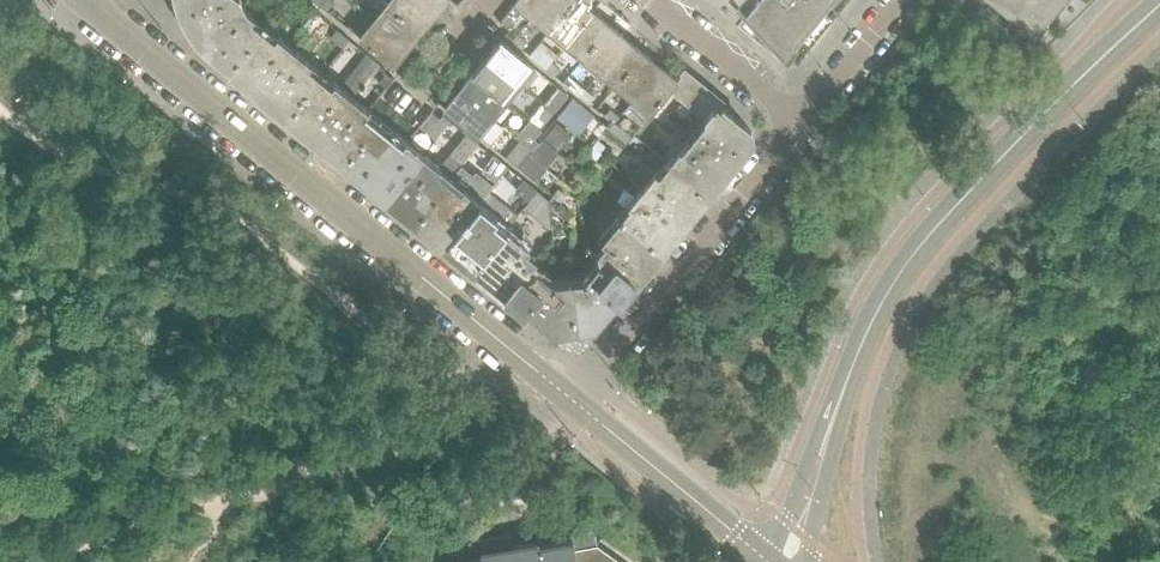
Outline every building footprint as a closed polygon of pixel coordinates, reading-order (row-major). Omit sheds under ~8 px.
[(245,4),(243,0),(177,0),(181,15),(182,15),(189,28),(194,35),(204,47),(203,48),(229,68),(229,69),(230,70),(264,29),(255,22),(258,18),(249,11),(245,4)] [(335,2),(333,0),(326,0),(321,6),(327,12),(335,2)] [(388,4),(389,3),(385,0),(376,0),(373,3),(383,11),(375,20),(409,48),(423,31),(388,4)] [(417,0),(391,0),(389,3),(388,4),(423,31),(436,15),(417,0)] [(436,15),(448,0),(417,0),(436,15)] [(546,0),(519,0),(516,4),(532,17),(546,0)] [(577,0),(546,0),(532,17),(550,32),(577,0)] [(595,12),(580,0),(577,0),(550,32),(567,46),(595,12)] [(833,0),(726,0),(746,17),(748,15),(789,59),(797,44),(833,0)] [(1008,42),(1022,25),(1036,36),(1066,0),(957,0),(1008,42)] [(583,59),(611,25),(595,12),(567,46),(583,59)] [(516,24),(506,15),(501,22),(510,30),(516,24)] [(409,48),(375,20),(361,38),(395,65),(409,48)] [(600,73),(627,39),(611,25),(583,59),(600,73)] [(311,62),(295,49),(281,37),(278,40),(264,29),(230,70),(289,118),(323,77),(308,65),(311,62)] [(353,41),(338,29),(331,38),(346,50),(353,41)] [(528,42),(518,34),(513,41),(523,49),(528,42)] [(616,86),(644,52),(627,39),(600,73),(616,86)] [(535,68),(501,41),(487,58),(521,86),(535,68)] [(634,100),(661,66),(644,52),(616,86),(634,100)] [(368,53),(354,70),(366,80),(379,64),(380,63),(368,53)] [(521,86),(487,58),(474,74),(508,102),(521,86)] [(562,69),(553,61),(547,68),(556,76),(562,69)] [(665,97),(671,90),(678,80),(661,66),(634,100),(651,115),(665,97)] [(710,91),(686,71),(678,80),(671,90),(665,97),(679,108),(685,101),(694,109),(710,91)] [(388,86),(396,77),(389,72),(381,81),(388,86)] [(508,102),(474,74),(460,91),(494,119),(508,102)] [(382,120),(353,96),(339,85),(337,88),(323,77),(289,118),(346,165),(382,120)] [(580,95),(586,89),(578,82),(572,89),(580,95)] [(596,97),(586,89),(580,95),(590,104),(596,97)] [(494,119),(460,91),(447,107),(481,135),(494,119)] [(709,195),(753,141),(752,131),(719,104),(722,101),(710,91),(694,109),(708,121),(673,164),(709,195)] [(578,133),(593,114),(593,113),(574,97),(559,117),(578,133)] [(547,121),(563,103),(556,98),(541,116),(547,121)] [(620,116),(611,109),(605,116),(614,123),(620,116)] [(450,181),(479,144),(481,143),(469,133),(440,168),(408,141),(382,120),(346,165),(418,223),(451,182),(450,181)] [(535,139),(543,130),(531,120),(516,137),(521,140),(533,151),(540,143),(535,139)] [(561,151),(574,135),(558,122),(545,138),(561,151)] [(547,168),(560,152),(544,139),(540,143),(533,151),(530,155),(547,168)] [(607,147),(599,139),(593,146),(602,153),(607,147)] [(520,167),(530,155),(533,151),(521,140),(507,157),(520,167)] [(602,153),(593,146),(588,152),(596,159),(602,153)] [(509,167),(495,155),(494,155),(486,165),(474,178),(490,191),(500,178),(509,167)] [(548,169),(547,168),(530,155),(520,167),(538,182),(548,169)] [(663,251),(709,195),(673,164),(671,166),(666,162),(653,177),(650,175),(628,203),(631,205),(621,216),(663,251)] [(538,191),(524,179),(515,190),(529,202),(538,191)] [(519,214),(490,191),(482,201),(467,189),(464,192),(451,182),(418,223),(474,269),(508,228),(519,214)] [(561,203),(568,195),(559,188),(552,195),(561,203)] [(598,330),(639,280),(663,251),(621,216),(605,236),(607,238),(600,247),(601,262),(586,280),(572,282),(576,332),(598,330)] [(541,269),(539,257),(526,246),(528,244),(508,228),(474,269),(554,334),(576,332),(572,282),(558,283),(541,269)] [(598,546),(576,550),(574,541),(540,547),(539,543),(515,547),(513,534),(469,542),(471,551),(447,555),(449,561),(621,561),(598,546)]
